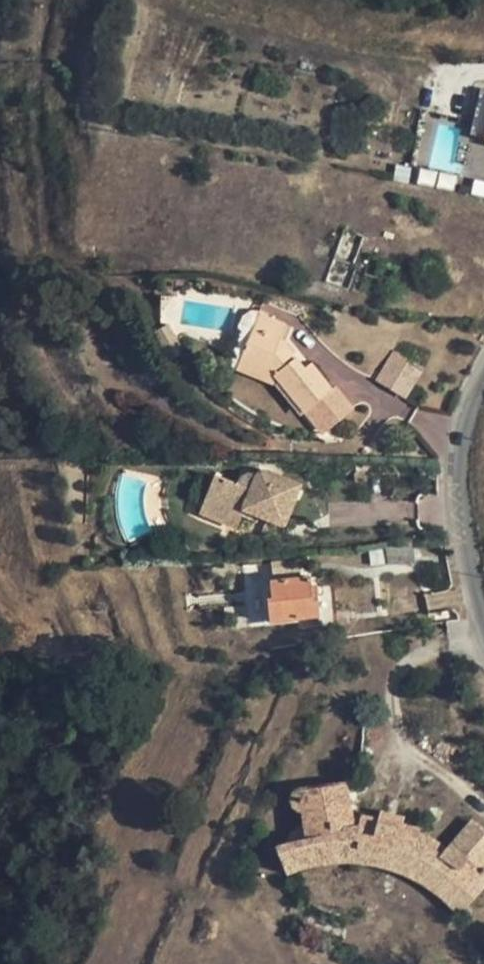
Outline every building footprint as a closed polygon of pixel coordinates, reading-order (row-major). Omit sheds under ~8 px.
[(469,135),(480,138),(483,125),(483,91),(483,90),(469,135)] [(305,412),(332,390),(310,363),(304,369),(280,339),(286,325),(258,313),(240,356),(269,368),(287,389),(305,412)] [(395,354),(378,381),(405,398),(422,371),(395,354)] [(269,368),(240,356),(236,368),(265,380),(269,368)] [(287,389),(283,392),(301,415),(305,412),(287,389)] [(215,476),(200,514),(236,529),(243,510),(285,527),(302,484),(259,467),(250,490),(215,476)] [(414,545),(386,547),(387,564),(415,562),(414,545)] [(387,564),(386,547),(370,548),(371,565),(387,564)] [(247,620),(268,619),(267,575),(247,576),(247,620)] [(316,597),(311,598),(310,586),(309,577),(271,581),(273,599),(269,599),(272,622),(318,617),(316,597)] [(286,874),(305,867),(323,864),(347,862),(369,864),(394,870),(404,874),(425,885),(441,897),(459,915),(483,888),(483,870),(482,868),(483,866),(483,831),(470,819),(440,854),(425,844),(419,828),(403,822),(404,818),(380,812),(378,819),(360,815),(352,816),(348,784),(299,790),(305,834),(252,851),(260,876),(284,868),(286,874)]
